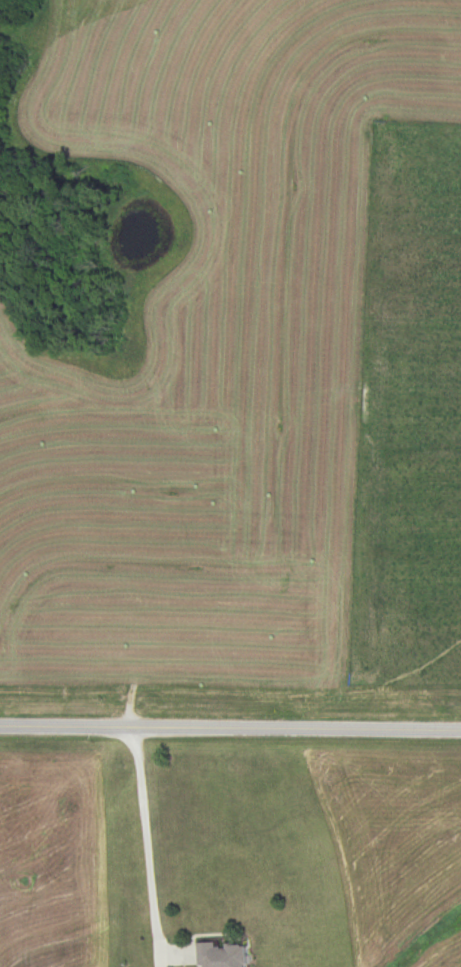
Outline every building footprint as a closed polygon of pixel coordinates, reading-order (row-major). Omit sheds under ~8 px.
[(200,966),(249,966),(248,943),(200,944),(200,966)]
